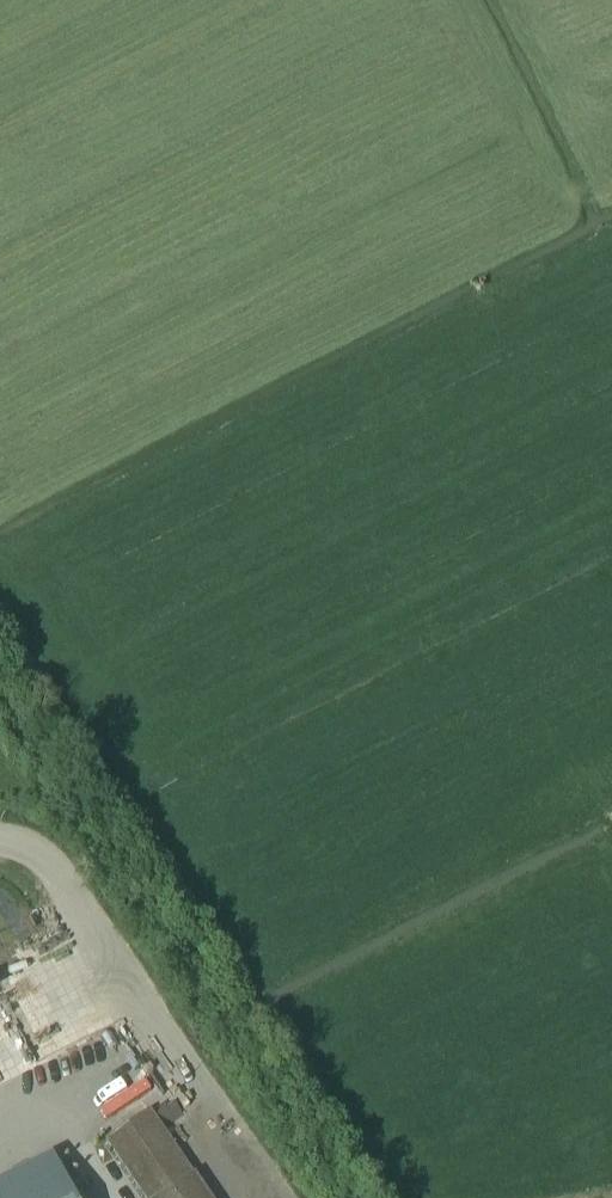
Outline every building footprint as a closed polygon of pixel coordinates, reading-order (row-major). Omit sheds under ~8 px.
[(151,1111),(104,1141),(142,1197),(210,1197),(151,1111)] [(50,1160),(0,1185),(0,1197),(69,1197),(50,1160)]
